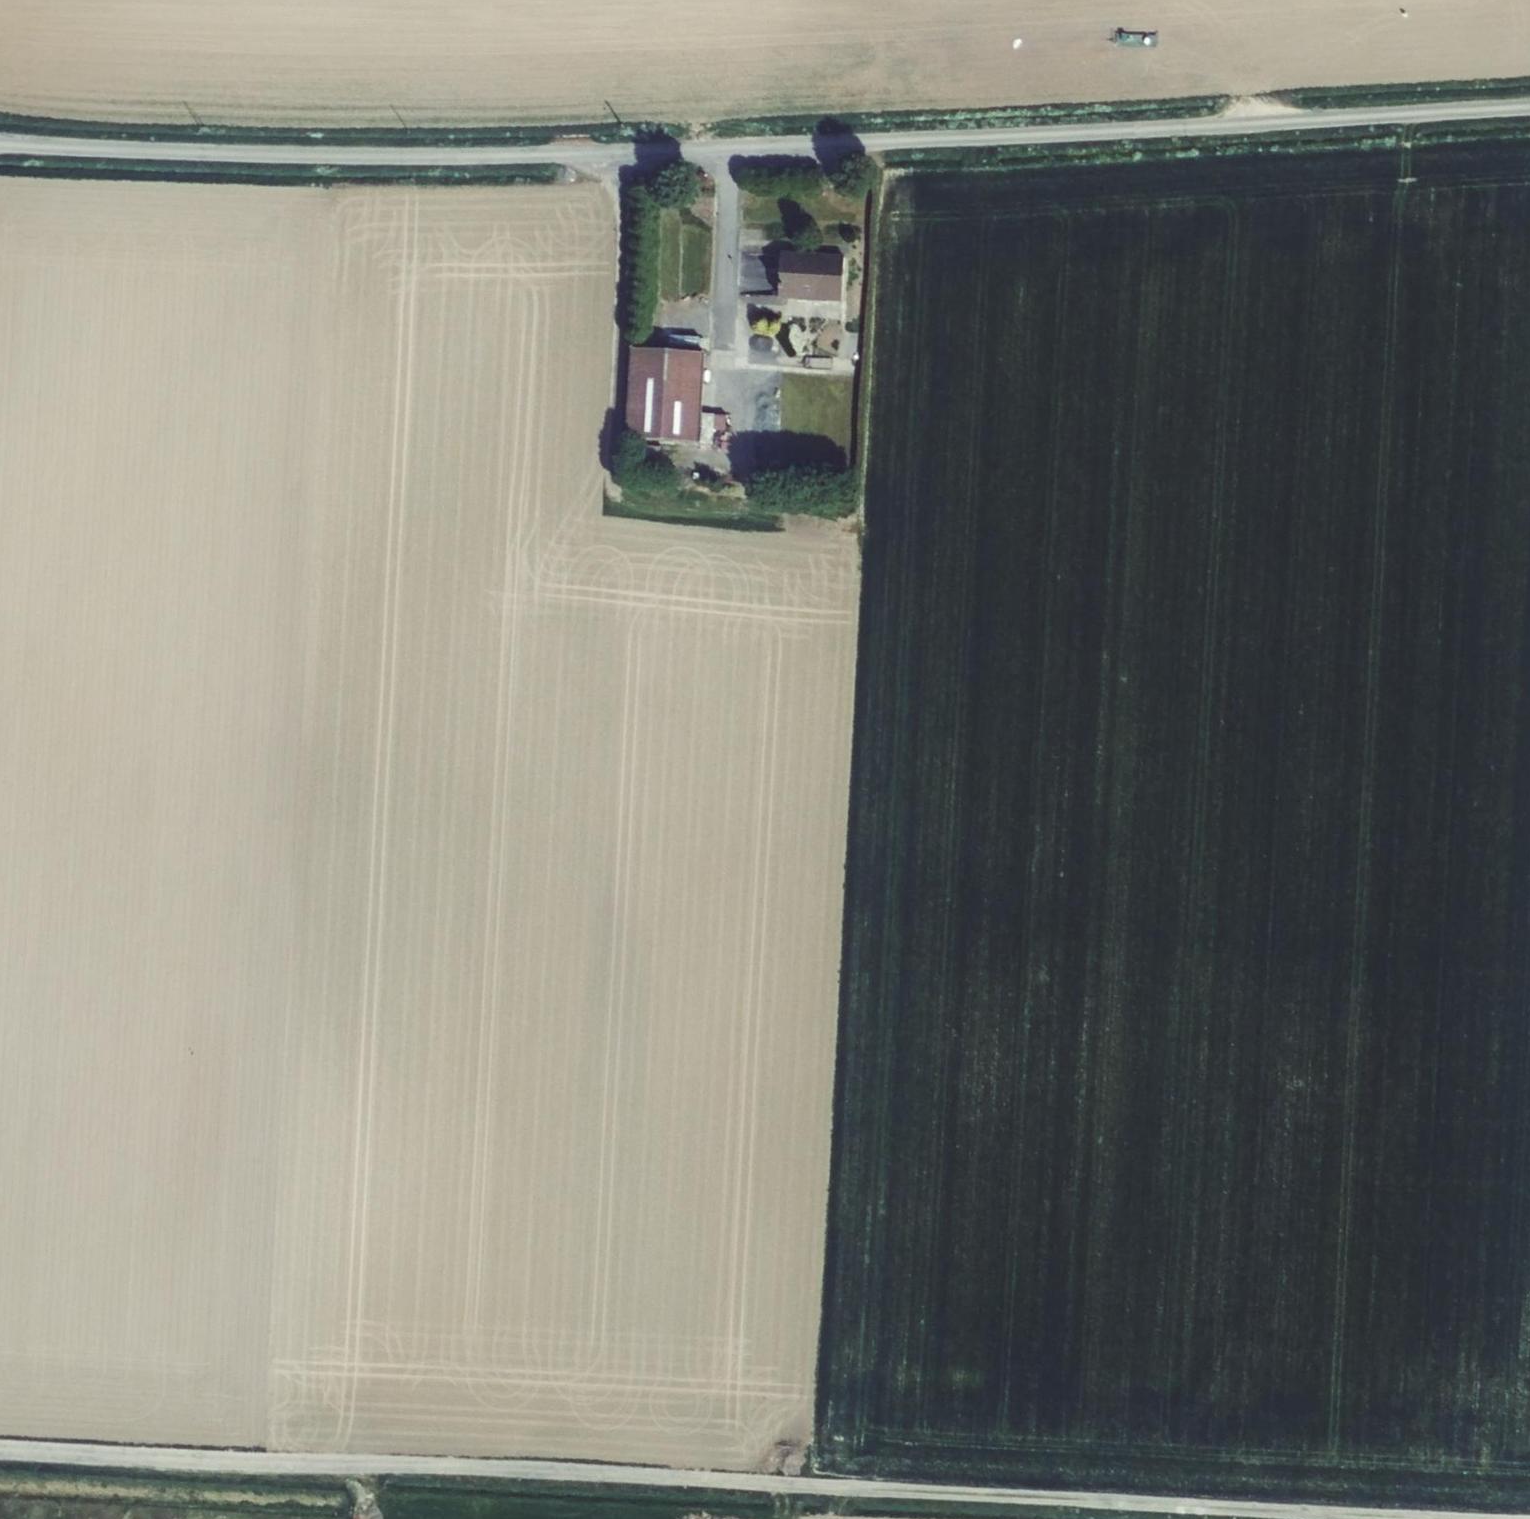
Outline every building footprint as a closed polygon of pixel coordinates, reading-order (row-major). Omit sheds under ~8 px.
[(851,294),(853,247),(789,244),(787,291),(804,292),(804,297),(837,298),(837,294),(851,294)] [(700,437),(705,349),(631,345),(625,434),(700,437)]
